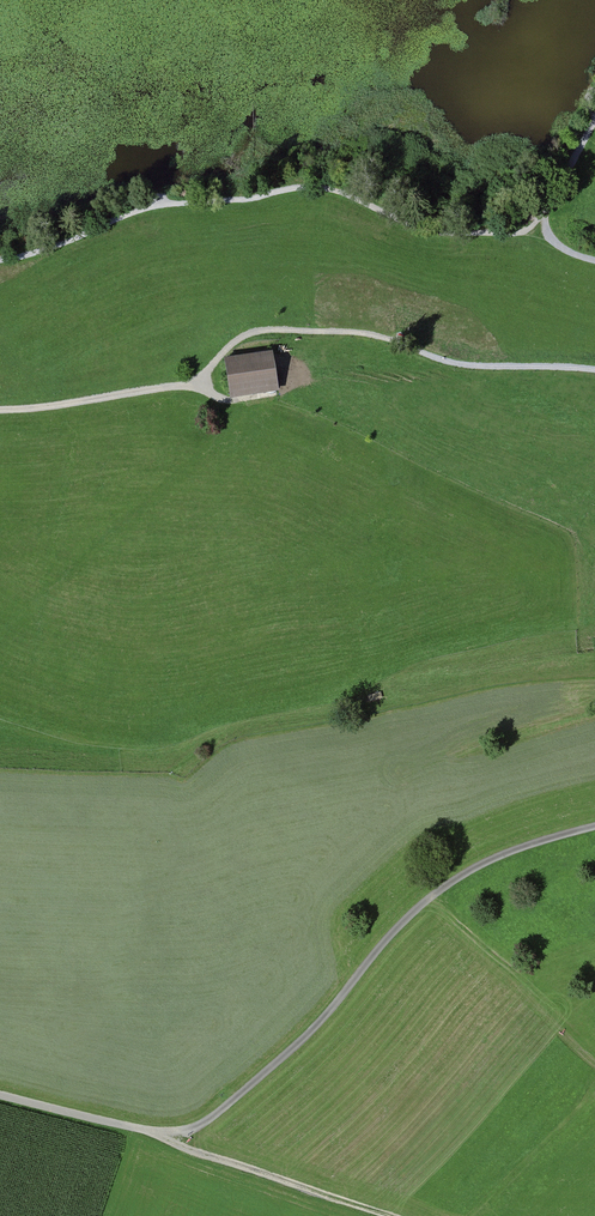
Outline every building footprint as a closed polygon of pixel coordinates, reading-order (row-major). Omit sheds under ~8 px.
[(273,353),(224,360),(230,400),(279,393),(273,353)]
